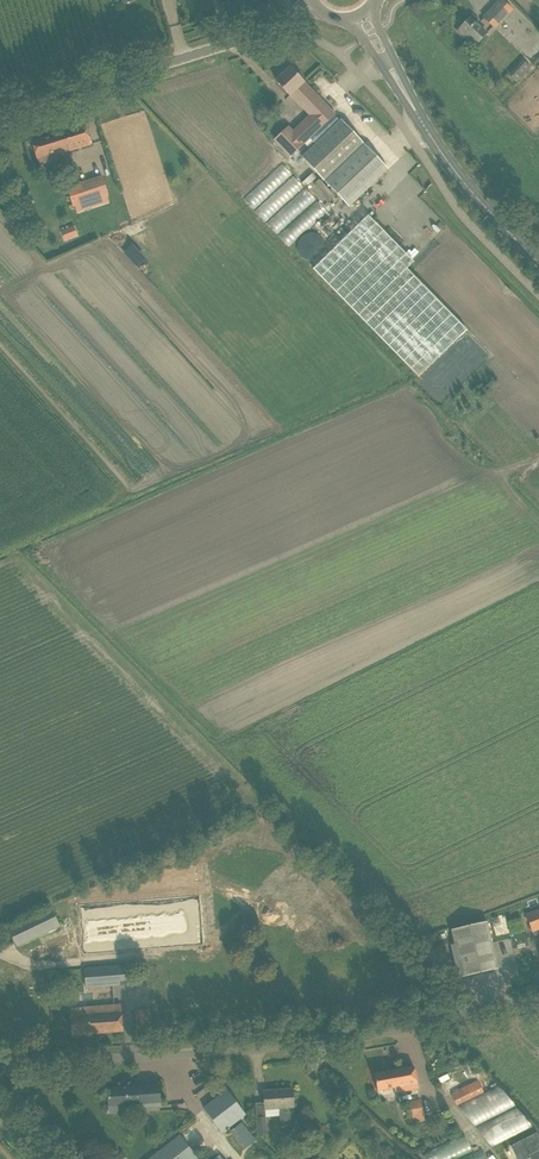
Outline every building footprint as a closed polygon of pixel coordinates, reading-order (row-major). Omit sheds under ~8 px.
[(494,27),(511,10),(501,0),(500,0),(484,18),(494,27)] [(465,35),(476,45),(486,33),(475,23),(478,21),(472,16),(457,32),(463,37),(465,35)] [(522,60),(508,75),(515,81),(517,83),(530,68),(530,67),(522,60)] [(335,114),(290,68),(276,81),(309,116),(292,132),(290,129),(276,143),(290,157),(304,144),(308,148),(314,142),(310,138),(335,114)] [(301,157),(349,207),(388,170),(340,120),(301,157)] [(31,141),(38,164),(56,159),(55,155),(91,144),(85,124),(31,141)] [(67,188),(75,213),(110,202),(102,176),(67,188)] [(319,180),(314,185),(329,201),(334,196),(319,180)] [(266,224),(291,247),(326,208),(302,186),(266,224)] [(313,270),(418,377),(467,330),(413,275),(407,268),(411,264),(414,262),(413,262),(368,216),(313,270)] [(61,231),(65,242),(78,237),(74,225),(61,231)] [(327,244),(311,229),(295,246),(311,261),(327,244)] [(440,235),(413,262),(414,262),(411,264),(407,268),(410,272),(413,275),(467,330),(468,328),(501,296),(440,235)] [(137,268),(148,260),(136,244),(125,252),(137,268)] [(7,928),(17,947),(60,926),(51,907),(7,928)] [(533,932),(538,930),(538,909),(526,914),(533,932)] [(73,924),(76,931),(86,926),(82,919),(73,924)] [(452,930),(463,976),(497,968),(486,922),(452,930)] [(254,948),(256,961),(265,960),(264,947),(254,948)] [(84,968),(86,988),(128,984),(127,964),(84,968)] [(71,1017),(72,1035),(123,1031),(121,1005),(86,1008),(70,1009),(71,1017)] [(136,1011),(137,1030),(152,1029),(150,1010),(136,1011)] [(392,1086),(393,1093),(418,1088),(414,1067),(374,1074),(377,1089),(392,1086)] [(448,1073),(439,1078),(441,1082),(450,1078),(448,1073)] [(451,1093),(457,1105),(484,1092),(478,1080),(451,1093)] [(159,1085),(107,1089),(108,1107),(129,1105),(129,1108),(160,1106),(160,1097),(159,1085)] [(279,1108),(281,1126),(292,1125),(291,1107),(293,1107),(292,1089),(264,1092),(265,1110),(279,1108)] [(204,1108),(223,1133),(244,1116),(226,1092),(204,1108)] [(407,1103),(410,1123),(425,1121),(422,1101),(407,1103)] [(256,1119),(257,1138),(267,1137),(266,1118),(256,1119)] [(319,1123),(313,1128),(317,1134),(323,1130),(319,1123)] [(521,1140),(530,1158),(538,1158),(538,1137),(536,1132),(521,1140)] [(197,1158),(180,1135),(149,1158),(197,1158)] [(473,1150),(466,1135),(423,1153),(425,1158),(452,1158),(473,1150)]
